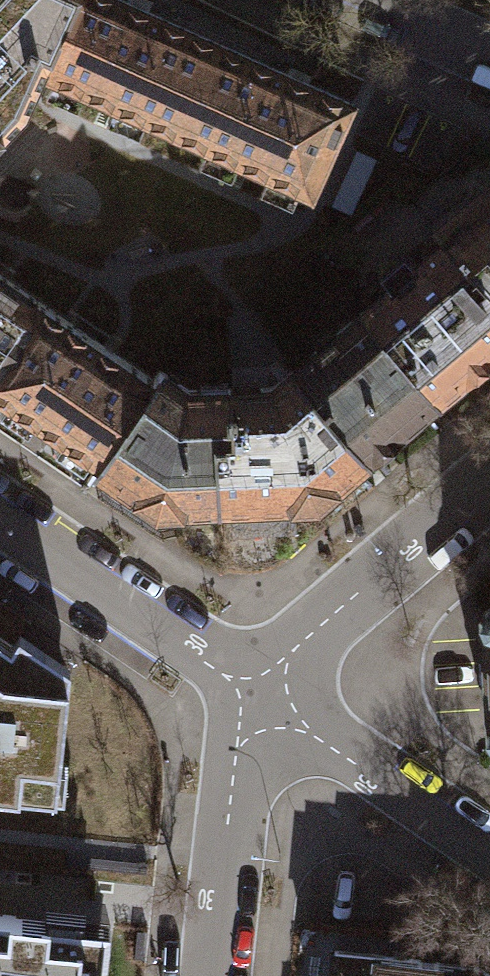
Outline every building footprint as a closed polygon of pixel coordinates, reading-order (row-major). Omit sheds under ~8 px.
[(33,72),(28,68),(36,60),(45,69),(77,0),(0,0),(0,107),(33,72)] [(218,43),(122,0),(77,0),(45,69),(44,73),(177,133),(218,43)] [(218,43),(177,133),(312,194),(353,103),(218,43)] [(479,213),(466,198),(435,224),(448,239),(363,310),(435,396),(489,350),(489,204),(479,213)] [(36,299),(0,274),(0,352),(36,299)] [(100,464),(156,381),(154,379),(36,299),(0,352),(0,394),(100,464)] [(367,454),(435,396),(363,310),(296,368),(367,454)] [(296,368),(275,386),(231,388),(234,435),(217,436),(220,501),(319,496),(367,454),(296,368)] [(234,435),(231,388),(189,389),(160,370),(154,379),(156,381),(100,464),(159,503),(220,501),(217,436),(234,435)] [(71,667),(20,633),(11,645),(0,637),(0,790),(20,792),(23,763),(59,765),(71,667)] [(106,960),(81,957),(86,913),(46,909),(44,919),(0,915),(0,975),(105,975),(106,960)] [(476,964),(335,950),(332,975),(489,975),(489,974),(476,964)]
